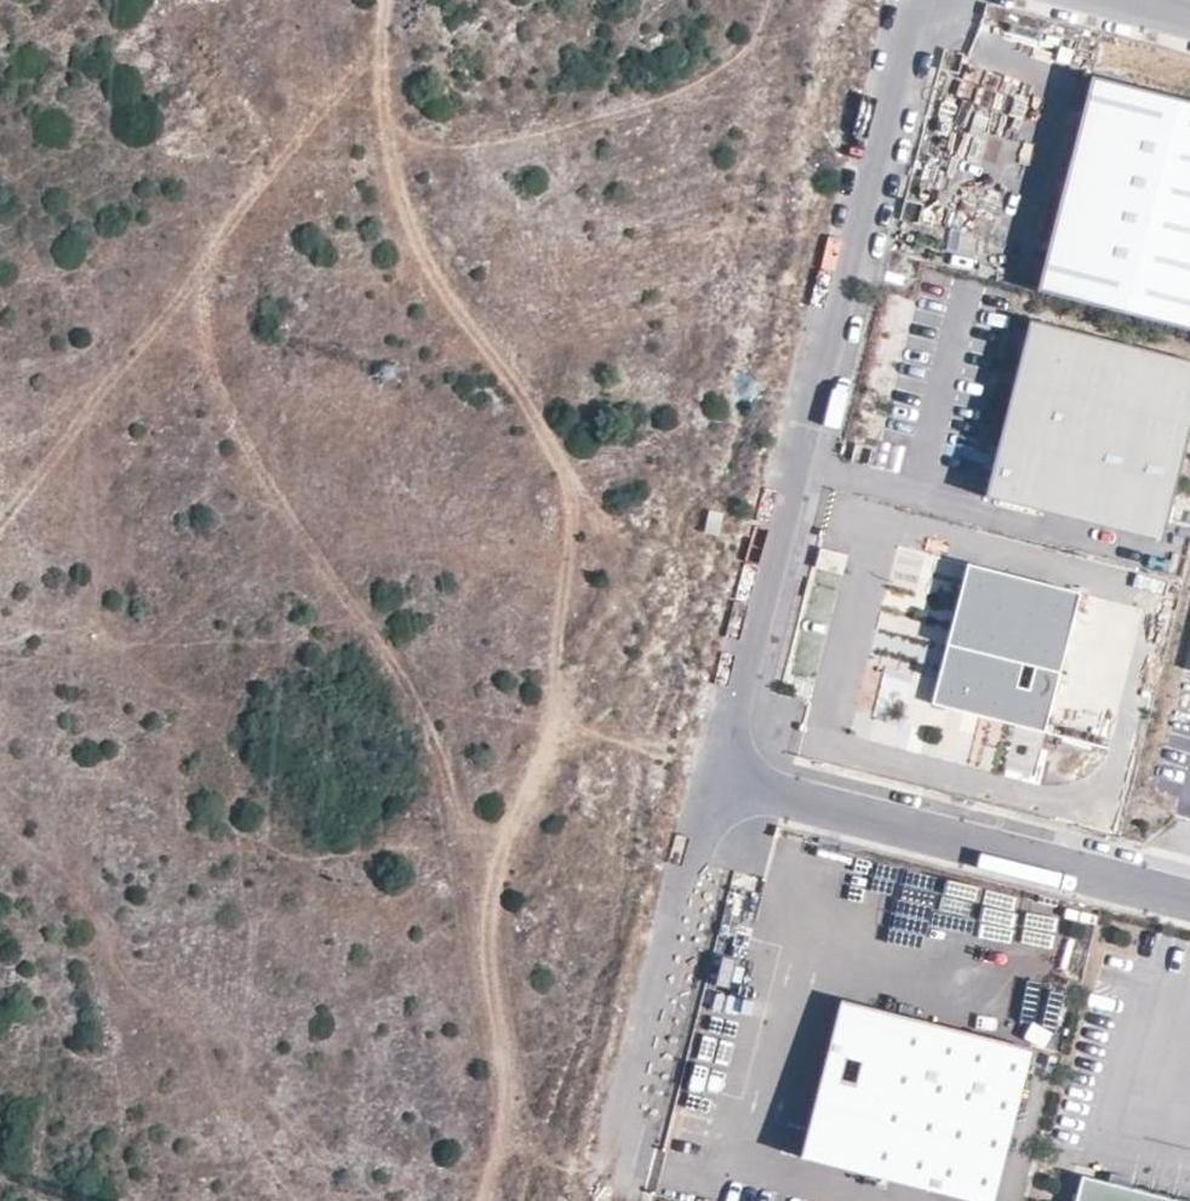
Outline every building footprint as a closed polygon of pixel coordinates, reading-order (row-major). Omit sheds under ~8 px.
[(1093,79),(1039,292),(1189,330),(1189,104),(1093,79)] [(1189,432),(1189,361),(1031,321),(986,497),(1162,542),(1189,432)] [(710,511),(704,533),(719,537),(725,515),(710,511)] [(968,564),(932,704),(1045,733),(1081,593),(968,564)] [(1032,1048),(842,1000),(802,1158),(972,1200),(993,1200),(1032,1048)] [(1130,1181),(1133,1172),(1113,1166),(1110,1176),(1130,1181)] [(1133,1172),(1130,1181),(1110,1176),(1083,1169),(1075,1200),(1189,1200),(1189,1186),(1133,1172)]
